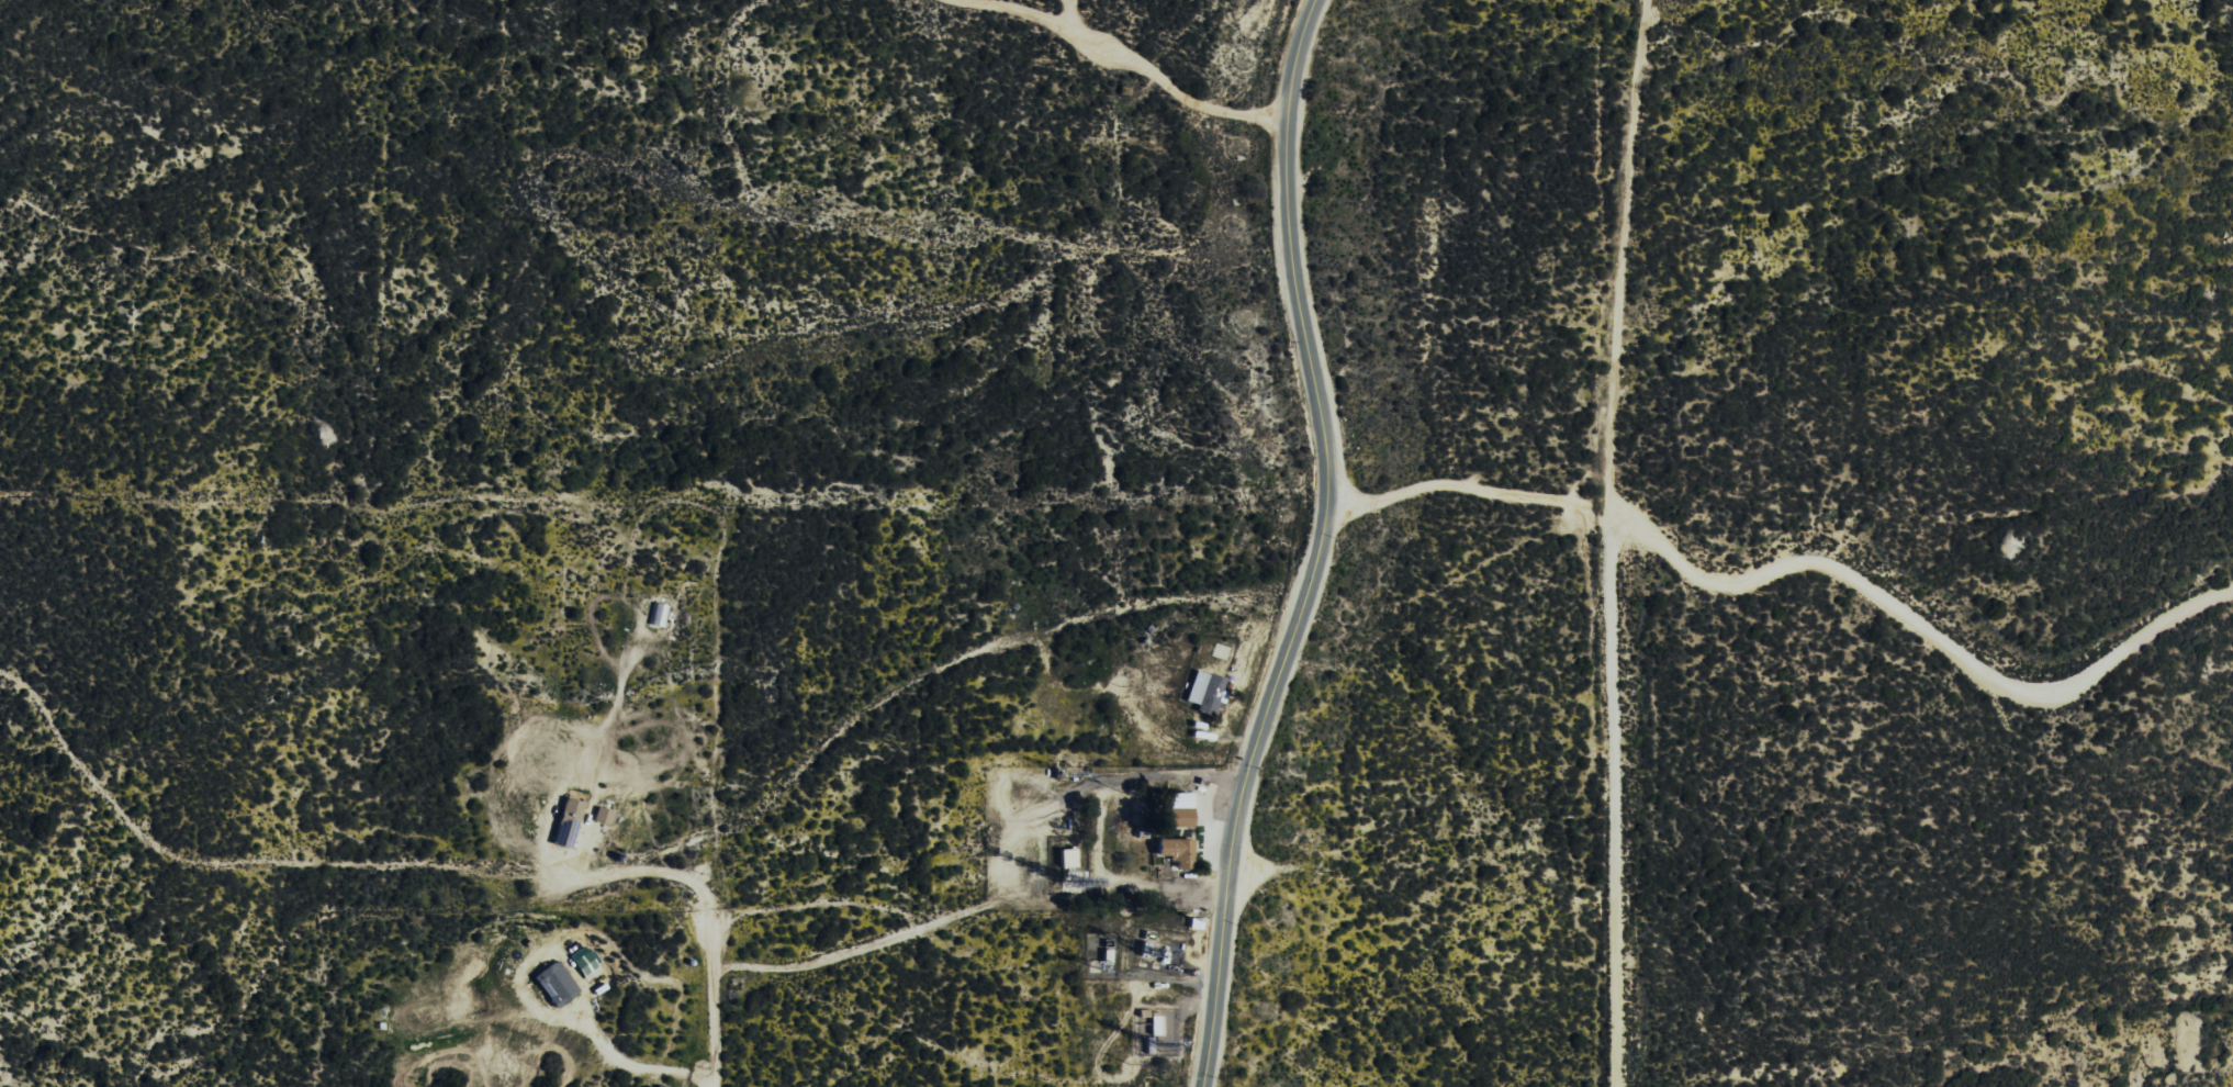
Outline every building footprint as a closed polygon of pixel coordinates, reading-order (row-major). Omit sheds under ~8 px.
[(1224,679),(1194,669),(1184,701),(1197,705),(1195,711),(1213,717),(1224,679)] [(1190,793),(1166,793),(1167,828),(1191,827),(1190,793)] [(570,849),(582,802),(563,797),(550,844),(570,849)] [(610,827),(615,813),(597,806),(592,820),(610,827)] [(1192,839),(1157,839),(1157,858),(1176,858),(1176,871),(1192,870),(1192,839)] [(1075,849),(1059,850),(1059,867),(1075,867),(1075,849)] [(578,995),(558,960),(532,975),(552,1010),(578,995)]
